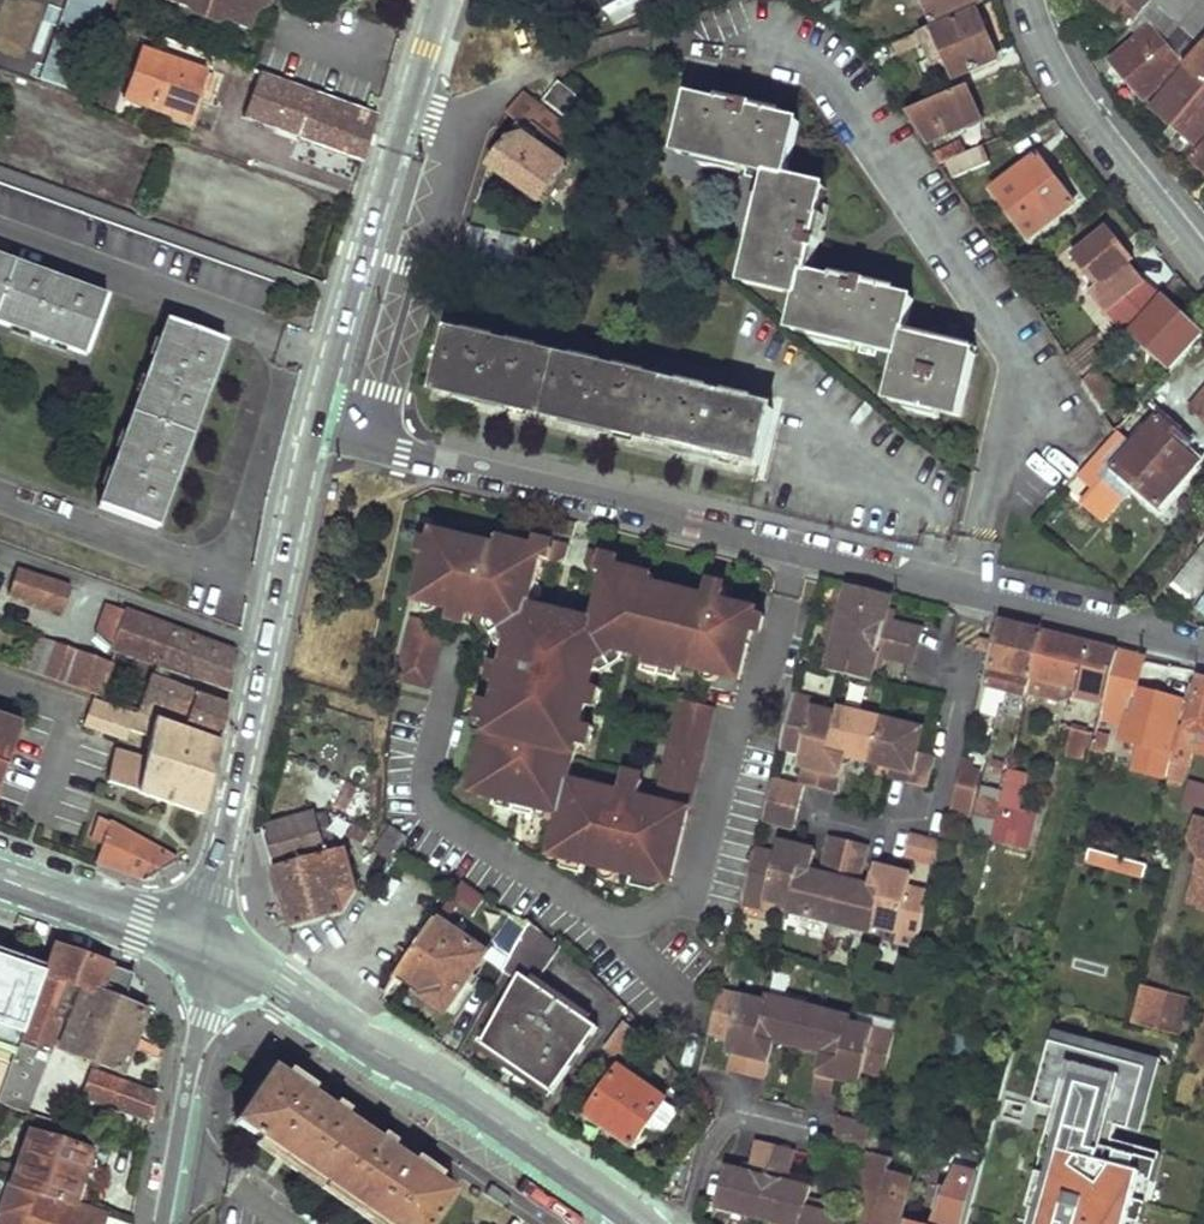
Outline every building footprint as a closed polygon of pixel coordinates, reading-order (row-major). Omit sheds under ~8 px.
[(100,0),(65,0),(62,9),(52,6),(31,76),(74,89),(100,0)] [(245,27),(255,0),(170,0),(245,27)] [(611,12),(633,0),(605,0),(611,12)] [(825,11),(845,3),(843,0),(827,0),(821,3),(825,11)] [(982,2),(981,0),(926,0),(934,22),(982,2)] [(1115,13),(1112,17),(1132,32),(1154,4),(1157,0),(1098,0),(1115,13)] [(1154,4),(1203,44),(1203,0),(1157,0),(1154,4)] [(935,26),(895,43),(898,50),(910,45),(911,48),(923,43),(929,40),(935,56),(946,51),(950,60),(957,78),(999,59),(979,11),(937,29),(935,26)] [(1114,64),(1144,100),(1183,72),(1150,34),(1114,64)] [(935,56),(929,40),(923,43),(934,67),(950,60),(946,51),(935,56)] [(1183,72),(1183,75),(1153,112),(1195,147),(1203,136),(1203,45),(1183,72)] [(120,98),(186,122),(194,100),(207,104),(215,80),(209,78),(210,75),(138,49),(120,98)] [(297,140),(362,163),(377,113),(259,71),(244,117),(298,137),(297,140)] [(562,82),(547,101),(565,116),(580,97),(562,82)] [(907,112),(926,141),(979,118),(965,87),(907,112)] [(589,140),(526,92),(508,114),(529,130),(532,125),(542,132),(549,124),(558,132),(552,140),(576,158),(582,149),(589,140)] [(692,97),(680,154),(772,176),(747,285),(801,296),(794,330),(901,355),(890,403),(962,420),(976,355),(904,338),(913,301),(896,297),(898,291),(878,286),(877,293),(867,290),(868,284),(848,279),(847,285),(839,284),(841,278),(822,274),(820,280),(814,279),(816,265),(808,263),(810,252),(818,254),(823,233),(815,231),(817,223),(825,225),(830,204),(821,202),(824,186),(787,179),(801,121),(784,117),(786,110),(769,106),(766,113),(755,111),(756,104),(732,99),(730,106),(725,105),(726,97),(706,93),(704,100),(692,97)] [(491,165),(544,202),(576,158),(552,140),(558,132),(549,124),(542,132),(532,125),(529,130),(519,142),(512,137),(491,165)] [(589,140),(582,149),(596,160),(598,158),(603,163),(609,156),(589,140)] [(950,161),(958,179),(975,172),(998,162),(990,143),(965,155),(950,161)] [(934,153),(941,165),(950,161),(965,155),(961,144),(934,153)] [(1195,159),(1203,167),(1203,146),(1195,159)] [(1038,155),(995,189),(1034,238),(1077,202),(1038,155)] [(960,184),(969,195),(983,183),(975,172),(960,184)] [(1107,314),(1127,335),(1160,296),(1161,295),(1142,282),(1124,258),(1126,249),(1110,228),(1073,256),(1097,287),(1091,293),(1107,314)] [(85,353),(106,297),(0,258),(0,322),(85,353)] [(1164,299),(1133,333),(1170,367),(1201,333),(1170,303),(1188,286),(1179,275),(1161,295),(1160,296),(1164,299)] [(168,320),(98,506),(156,528),(224,342),(168,320)] [(453,334),(439,390),(762,464),(775,409),(749,403),(750,396),(478,332),(476,340),(453,334)] [(1087,382),(1118,433),(1125,425),(1114,406),(1119,403),(1098,368),(1087,382)] [(1203,421),(1203,387),(1187,407),(1203,421)] [(1115,468),(1159,508),(1198,462),(1175,441),(1180,434),(1160,416),(1141,438),(1116,467),(1115,468)] [(1128,428),(1103,456),(1116,467),(1141,438),(1128,428)] [(594,624),(535,610),(547,563),(564,567),(572,562),(575,550),(548,543),(542,546),(540,551),(538,559),(500,550),(439,535),(422,605),(456,614),(477,618),(483,620),(503,625),(507,632),(504,634),(514,644),(510,657),(507,672),(502,690),(498,710),(493,729),(476,800),(499,805),(509,800),(532,806),(536,814),(561,820),(553,850),(555,856),(574,860),(578,856),(587,859),(640,872),(644,872),(648,877),(667,882),(671,879),(700,762),(669,755),(657,801),(638,797),(616,792),(570,781),(578,749),(583,730),(588,711),(593,692),(596,678),(597,675),(608,664),(621,652),(627,653),(647,658),(681,668),(739,681),(756,609),(724,601),(704,596),(651,582),(600,570),(602,559),(607,557),(613,556),(588,549),(585,563),(590,571),(606,575),(594,624)] [(540,551),(502,541),(500,550),(538,559),(540,551)] [(1176,581),(1197,598),(1203,590),(1203,546),(1176,581)] [(600,570),(651,582),(653,574),(621,565),(618,559),(613,556),(607,557),(602,559),(600,570)] [(19,568),(9,594),(62,613),(72,587),(19,568)] [(706,586),(704,596),(724,601),(726,592),(718,583),(706,586)] [(831,646),(825,668),(870,678),(874,665),(876,657),(883,659),(906,664),(915,626),(884,619),(890,595),(847,584),(847,587),(831,646)] [(822,644),(831,646),(847,587),(837,586),(822,644)] [(108,604),(97,633),(113,648),(230,692),(234,675),(238,655),(108,604)] [(477,618),(456,614),(454,624),(474,629),(477,618)] [(483,620),(494,641),(504,634),(507,632),(503,625),(483,620)] [(1004,622),(989,684),(1008,688),(1023,627),(1004,622)] [(449,631),(417,623),(402,687),(433,695),(449,631)] [(923,628),(915,626),(906,664),(913,665),(923,628)] [(1023,627),(1008,688),(1029,693),(1029,692),(1044,632),(1023,627)] [(1118,650),(1044,632),(1029,692),(1060,700),(1064,684),(1078,687),(1106,694),(1118,650)] [(112,663),(32,634),(19,668),(99,697),(109,669),(112,663)] [(514,644),(504,634),(494,641),(502,655),(510,657),(514,644)] [(991,653),(994,641),(982,638),(979,650),(991,653)] [(1096,733),(1092,751),(1101,754),(1104,745),(1114,748),(1122,719),(1116,717),(1119,706),(1131,709),(1124,740),(1169,753),(1183,702),(1137,689),(1145,657),(1118,650),(1106,694),(1105,700),(1096,733)] [(627,653),(621,652),(608,664),(613,672),(624,663),(627,653)] [(876,657),(874,665),(882,667),(883,659),(876,657)] [(681,668),(647,658),(644,672),(678,681),(681,668)] [(596,678),(604,679),(613,672),(608,664),(597,675),(596,678)] [(502,690),(507,672),(498,670),(494,689),(502,690)] [(139,711),(220,740),(225,718),(228,706),(151,678),(139,711)] [(1201,678),(1188,727),(1203,732),(1203,679),(1201,678)] [(1076,692),(1105,700),(1106,694),(1078,687),(1076,692)] [(593,692),(588,711),(598,714),(603,695),(593,692)] [(792,696),(790,706),(809,710),(811,701),(792,696)] [(219,745),(92,699),(83,725),(127,738),(130,728),(150,736),(144,760),(114,750),(109,780),(144,793),(143,795),(202,815),(210,781),(219,745)] [(714,708),(682,701),(670,748),(702,756),(714,708)] [(790,706),(779,750),(799,755),(820,761),(814,789),(831,792),(839,756),(891,769),(910,774),(909,781),(928,786),(934,758),(916,752),(921,730),(836,709),(834,717),(809,710),(790,706)] [(493,729),(498,710),(487,707),(482,726),(493,729)] [(20,725),(0,717),(0,780),(20,725)] [(1203,752),(1203,732),(1188,727),(1183,725),(1174,759),(1188,763),(1192,748),(1203,752)] [(1087,750),(1092,751),(1096,733),(1073,728),(1066,757),(1084,761),(1087,750)] [(583,730),(578,749),(592,753),(596,734),(583,730)] [(702,756),(670,748),(669,755),(700,762),(702,756)] [(820,761),(799,755),(795,767),(801,769),(797,784),(803,786),(814,789),(820,761)] [(1174,759),(1169,777),(1183,781),(1188,763),(1174,759)] [(963,763),(951,812),(969,817),(980,775),(970,772),(971,766),(963,763)] [(910,774),(891,769),(889,777),(909,781),(910,774)] [(997,817),(992,837),(1014,844),(1022,811),(1031,775),(1009,770),(1009,771),(1001,801),(997,817)] [(622,773),(616,792),(638,797),(642,780),(633,771),(622,773)] [(767,800),(799,808),(803,786),(797,784),(772,778),(767,800)] [(1183,811),(1203,812),(1203,782),(1185,781),(1183,811)] [(1001,801),(984,797),(980,813),(997,817),(1001,801)] [(799,808),(767,800),(762,818),(795,826),(799,808)] [(363,815),(342,805),(336,816),(353,825),(358,826),(363,815)] [(1035,814),(1022,811),(1014,844),(1027,847),(1035,814)] [(314,813),(265,826),(270,846),(287,905),(293,928),(344,915),(359,891),(346,847),(333,849),(330,841),(323,843),(314,813)] [(103,847),(98,864),(144,880),(160,870),(177,860),(115,826),(95,818),(88,841),(103,847)] [(1200,821),(1193,846),(1202,855),(1203,863),(1203,822),(1200,821)] [(353,825),(347,837),(367,847),(374,835),(353,825)] [(392,826),(383,839),(400,848),(408,837),(392,826)] [(774,854),(754,849),(743,895),(763,900),(787,907),(785,911),(872,933),(873,926),(897,932),(920,937),(931,892),(909,886),(881,879),(879,886),(870,884),(859,881),(868,844),(828,834),(820,871),(809,868),(797,866),(799,860),(774,854)] [(908,854),(938,862),(943,842),(913,835),(908,854)] [(383,839),(375,852),(391,862),(400,848),(383,839)] [(799,860),(797,866),(809,868),(812,849),(777,842),(774,854),(799,860)] [(1143,878),(1147,862),(1090,848),(1086,864),(1143,878)] [(574,860),(555,856),(559,867),(583,874),(587,859),(578,856),(574,860)] [(881,879),(909,886),(912,873),(876,864),(870,884),(879,886),(881,879)] [(648,877),(644,872),(640,872),(636,888),(654,892),(667,882),(648,877)] [(485,895),(463,879),(459,886),(450,899),(472,915),(485,895)] [(374,897),(333,956),(387,994),(402,971),(437,918),(450,899),(459,886),(456,884),(454,884),(445,896),(438,902),(435,900),(423,918),(416,913),(396,941),(379,929),(393,910),(374,897)] [(763,900),(743,895),(741,905),(761,909),(763,900)] [(499,948),(511,955),(525,928),(511,916),(495,938),(499,948)] [(437,918),(402,971),(428,989),(424,995),(448,1010),(487,951),(437,918)] [(511,955),(503,969),(524,983),(483,1042),(553,1091),(598,1027),(535,982),(561,945),(530,921),(525,928),(511,955)] [(920,937),(897,932),(896,941),(917,947),(917,945),(920,937)] [(53,943),(18,1045),(48,1055),(73,986),(81,988),(123,1004),(134,973),(53,943)] [(1162,1007),(1157,1005),(1161,991),(1142,986),(1132,1022),(1156,1028),(1162,1007)] [(81,988),(58,1053),(71,1057),(72,1054),(125,1074),(148,1013),(123,1004),(81,988)] [(1162,1007),(1165,993),(1161,991),(1157,1005),(1162,1007)] [(765,1003),(719,992),(709,1035),(730,1041),(755,1046),(756,1038),(776,1043),(822,1054),(842,1059),(840,1068),(864,1073),(884,1079),(895,1034),(849,1023),(851,1018),(766,998),(765,1003)] [(627,1021),(607,1049),(622,1060),(639,1036),(627,1021)] [(1161,1059),(1054,1030),(1051,1041),(1146,1067),(1129,1129),(1141,1132),(1161,1059)] [(755,1046),(730,1041),(727,1053),(731,1055),(728,1073),(766,1082),(776,1043),(756,1038),(755,1046)] [(1051,1041),(1034,1103),(1056,1109),(1118,1125),(1129,1129),(1146,1067),(1051,1041)] [(48,1055),(18,1045),(0,1096),(0,1099),(29,1109),(48,1055)] [(842,1059),(822,1054),(813,1094),(831,1099),(835,1082),(860,1087),(864,1073),(840,1068),(842,1059)] [(621,1068),(587,1115),(634,1147),(667,1099),(642,1082),(647,1074),(636,1067),(631,1074),(621,1068)] [(236,1122),(385,1223),(430,1223),(452,1192),(272,1068),(236,1122)] [(92,1071),(84,1095),(152,1119),(156,1094),(92,1071)] [(1031,1108),(998,1099),(997,1103),(1030,1112),(1031,1108)] [(1118,1125),(1056,1109),(1052,1124),(1114,1140),(1118,1125)] [(872,1127),(874,1121),(838,1113),(830,1147),(865,1155),(872,1127)] [(1131,1220),(1143,1223),(1148,1203),(1137,1200),(1142,1179),(1154,1182),(1162,1153),(1114,1140),(1052,1124),(1043,1159),(1058,1163),(1054,1177),(1039,1172),(1029,1208),(1036,1210),(1044,1212),(1041,1223),(1130,1223),(1131,1220)] [(849,1218),(871,1223),(899,1223),(912,1175),(897,1171),(898,1164),(891,1162),(893,1157),(879,1153),(885,1130),(872,1127),(865,1155),(851,1213),(849,1218)] [(0,1217),(0,1223),(102,1223),(109,1205),(76,1193),(92,1149),(31,1129),(14,1180),(11,1179),(2,1203),(5,1203),(0,1217)] [(748,1161),(746,1168),(798,1181),(799,1173),(793,1172),(798,1150),(761,1141),(755,1162),(748,1161)] [(1058,1163),(1043,1159),(1039,1172),(1054,1177),(1058,1163)] [(798,1181),(746,1168),(728,1164),(717,1206),(743,1212),(776,1220),(792,1223),(848,1223),(849,1218),(851,1213),(826,1208),(809,1203),(811,1193),(813,1186),(798,1181)] [(929,1223),(964,1223),(978,1171),(955,1164),(929,1223)] [(1137,1200),(1148,1203),(1154,1182),(1142,1179),(1137,1200)] [(809,1203),(826,1208),(828,1198),(811,1193),(809,1203)] [(742,1221),(743,1212),(717,1206),(715,1215),(742,1221)] [(1036,1210),(1032,1223),(1041,1223),(1044,1212),(1036,1210)]
